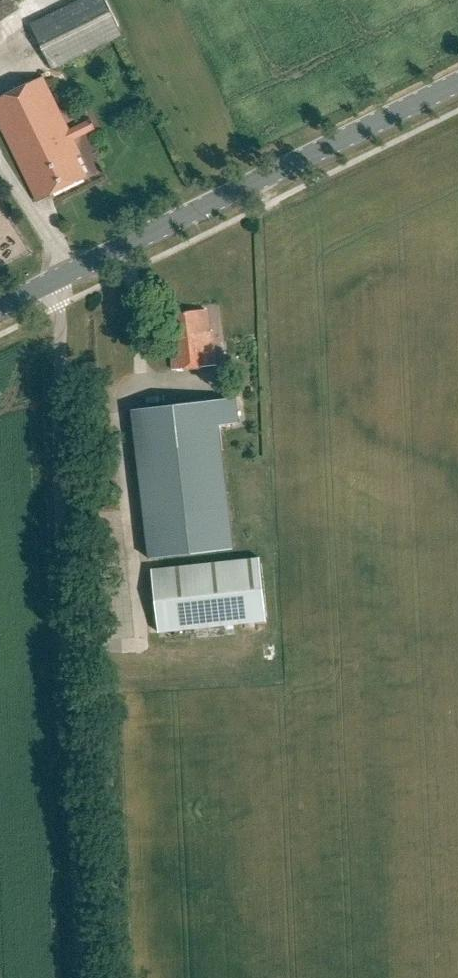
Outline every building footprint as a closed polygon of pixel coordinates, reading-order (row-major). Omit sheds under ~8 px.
[(21,10),(14,0),(0,0),(0,24),(21,10)] [(106,0),(84,0),(32,26),(54,70),(124,35),(106,0)] [(95,131),(91,122),(69,132),(43,78),(0,99),(0,128),(37,203),(87,179),(78,159),(81,157),(74,141),(95,131)] [(208,306),(169,310),(175,369),(218,364),(214,329),(211,330),(208,306)] [(215,403),(135,412),(146,507),(151,558),(231,549),(225,498),(217,424),(236,421),(234,401),(215,403)] [(260,558),(152,570),(159,633),(267,621),(260,558)]
